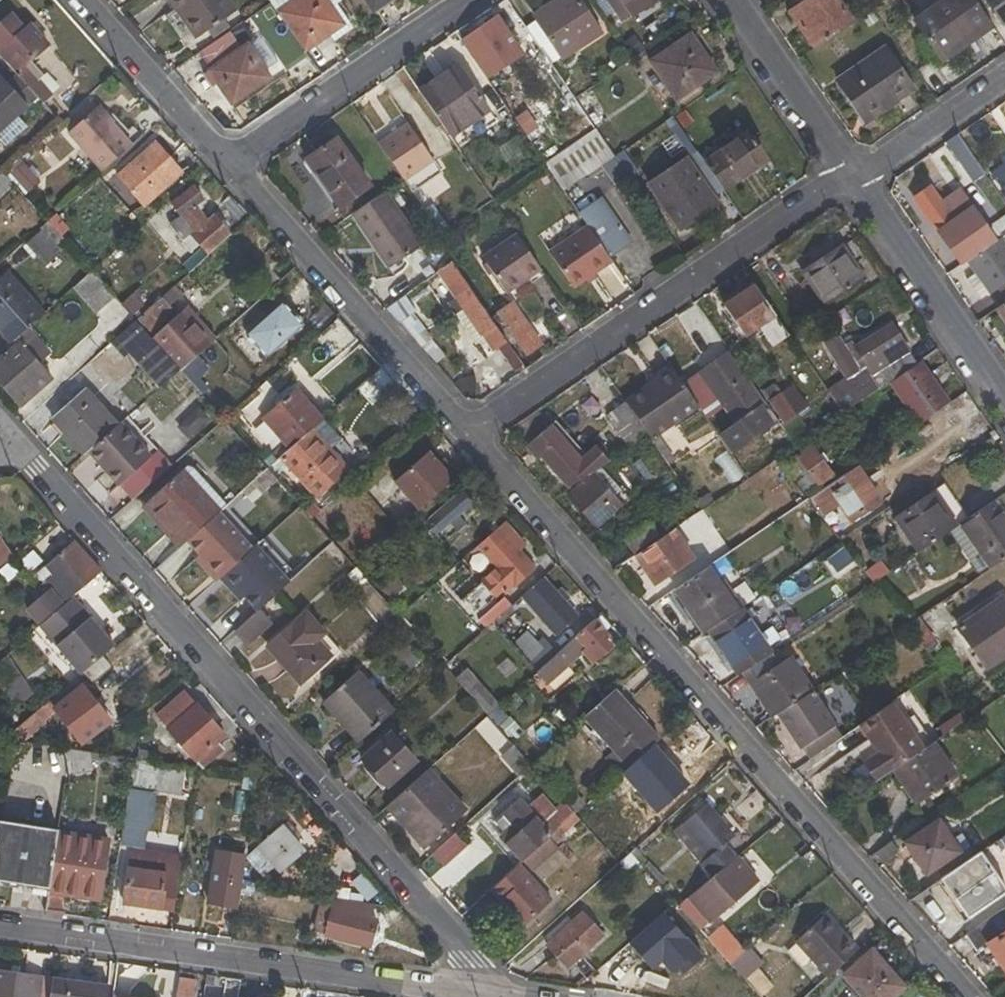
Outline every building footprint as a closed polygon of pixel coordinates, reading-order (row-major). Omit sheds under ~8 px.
[(226,0),(171,0),(197,39),(235,13),(226,0)] [(271,4),(277,12),(295,0),(269,0),(271,4)] [(305,53),(331,34),(344,26),(326,0),(295,0),(277,12),(305,53)] [(344,26),(331,34),(336,42),(354,29),(334,0),(326,0),(344,26)] [(390,0),(366,0),(374,12),(390,0)] [(489,22),(484,14),(455,34),(473,61),(494,47),(499,54),(531,33),(522,20),(519,23),(504,0),(489,11),(494,18),(489,22)] [(533,17),(564,60),(602,34),(580,0),(558,0),(533,17)] [(633,18),(658,0),(621,0),(633,18)] [(789,12),(814,50),(853,22),(837,0),(807,0),(789,12)] [(990,22),(975,0),(943,0),(913,21),(939,57),(990,22)] [(1002,24),(1004,22),(1004,0),(986,0),(1002,24)] [(38,98),(45,105),(53,96),(41,83),(46,77),(31,62),(51,45),(31,25),(25,30),(12,16),(0,26),(0,56),(16,74),(38,98)] [(943,64),(994,28),(990,22),(939,57),(943,64)] [(662,80),(654,86),(668,107),(717,73),(692,35),(650,62),(662,80)] [(271,79),(248,45),(209,71),(233,104),(271,79)] [(913,90),(885,47),(836,80),(866,123),(913,90)] [(458,67),(420,94),(450,138),(488,111),(458,67)] [(28,107),(38,98),(16,74),(6,84),(28,107)] [(28,107),(6,84),(0,77),(0,132),(28,107)] [(536,104),(513,119),(525,135),(546,120),(536,104)] [(132,123),(144,137),(162,122),(149,107),(132,123)] [(70,134),(103,173),(132,148),(97,108),(70,134)] [(408,126),(379,146),(403,179),(404,181),(432,161),(408,126)] [(545,165),(564,192),(615,157),(596,129),(545,165)] [(767,161),(749,133),(706,164),(720,186),(724,191),(767,161)] [(975,182),(985,176),(958,134),(948,141),(975,182)] [(332,190),(325,195),(336,211),(371,187),(337,138),(306,159),(319,178),(323,175),(332,190)] [(155,144),(118,177),(144,206),(181,173),(155,144)] [(712,193),(720,186),(706,164),(696,171),(686,156),(646,183),(680,231),(719,204),(712,193)] [(992,179),(1004,198),(1004,170),(992,179)] [(16,185),(5,173),(3,175),(0,177),(0,199),(16,185)] [(184,242),(190,236),(209,257),(233,236),(215,216),(208,221),(197,208),(205,201),(191,187),(171,205),(182,217),(170,227),(184,242)] [(928,218),(961,265),(966,262),(1002,237),(1004,235),(1004,216),(967,241),(930,187),(915,197),(923,211),(919,215),(923,221),(928,218)] [(423,245),(386,191),(353,214),(391,268),(423,245)] [(603,197),(579,215),(588,228),(609,258),(633,242),(603,197)] [(62,237),(48,222),(24,245),(44,267),(61,252),(54,243),(62,237)] [(551,253),(574,288),(612,262),(609,258),(588,228),(551,253)] [(481,258),(504,292),(540,269),(516,234),(481,258)] [(1004,285),(1004,241),(1002,237),(966,262),(974,275),(988,297),(1004,285)] [(839,248),(803,273),(825,306),(866,279),(856,266),(853,268),(839,248)] [(490,349),(493,352),(498,349),(507,342),(490,317),(458,270),(453,262),(438,272),(456,299),(449,303),(474,341),(478,339),(486,351),(490,349)] [(115,298),(92,271),(73,288),(97,314),(115,298)] [(0,281),(0,333),(9,344),(43,313),(8,275),(0,281)] [(967,280),(981,301),(988,297),(974,275),(967,280)] [(772,348),(789,336),(754,285),(723,307),(744,338),(759,328),(772,348)] [(182,295),(175,287),(137,321),(149,336),(167,319),(162,314),(182,295)] [(133,294),(121,304),(133,318),(145,307),(133,294)] [(404,295),(383,309),(434,366),(443,359),(414,312),(416,311),(404,295)] [(495,314),(513,338),(526,357),(554,337),(542,321),(532,328),(512,302),(495,314)] [(325,305),(303,324),(316,338),(338,318),(325,305)] [(283,306),(252,334),(269,354),(302,326),(283,306)] [(838,328),(850,319),(843,308),(830,317),(838,328)] [(495,314),(490,317),(507,342),(513,338),(495,314)] [(175,318),(155,335),(183,368),(198,355),(176,329),(181,324),(175,318)] [(335,359),(356,340),(338,318),(316,338),(335,359)] [(130,354),(159,388),(180,371),(149,336),(137,321),(110,343),(123,358),(130,354)] [(827,391),(842,414),(889,382),(917,364),(890,324),(861,343),(858,338),(845,346),(835,332),(821,342),(847,378),(827,391)] [(52,378),(19,342),(0,359),(0,383),(21,407),(52,378)] [(498,349),(514,371),(523,366),(507,342),(498,349)] [(762,407),(765,404),(730,353),(684,384),(699,406),(732,454),(774,425),(762,407)] [(889,382),(918,425),(949,403),(921,361),(917,364),(889,382)] [(357,389),(372,406),(396,385),(381,368),(357,389)] [(699,406),(684,384),(673,369),(625,401),(648,435),(651,440),(699,406)] [(262,418),(289,450),(323,419),(292,384),(272,402),(276,406),(262,418)] [(779,424),(795,447),(810,437),(798,419),(804,415),(801,409),(807,404),(794,384),(781,393),(775,386),(764,393),(783,421),(779,424)] [(85,389),(52,418),(84,456),(87,453),(118,426),(85,389)] [(630,447),(648,435),(625,401),(608,413),(630,447)] [(964,422),(955,409),(931,427),(939,438),(964,422)] [(330,449),(340,439),(323,419),(289,450),(281,458),(316,498),(348,470),(330,449)] [(566,433),(556,420),(530,442),(541,456),(569,488),(601,467),(620,454),(605,438),(586,455),(580,460),(561,438),(566,433)] [(120,423),(118,426),(87,453),(118,487),(151,458),(120,423)] [(586,455),(566,433),(561,438),(580,460),(586,455)] [(524,448),(536,461),(541,456),(530,442),(524,448)] [(723,461),(711,444),(706,447),(718,464),(723,461)] [(812,446),(782,466),(804,496),(834,475),(812,446)] [(706,447),(678,465),(702,499),(710,494),(734,477),(731,474),(739,469),(730,457),(723,461),(718,464),(706,447)] [(266,451),(257,458),(267,469),(275,462),(266,451)] [(428,454),(394,483),(419,511),(458,477),(447,465),(442,469),(438,465),(428,454)] [(443,461),(438,465),(442,469),(447,465),(443,461)] [(858,465),(807,500),(822,519),(838,508),(850,523),(882,501),(858,465)] [(186,466),(142,508),(178,549),(227,505),(194,468),(186,466)] [(614,498),(621,491),(601,467),(569,496),(596,528),(622,506),(614,498)] [(257,491),(262,496),(278,481),(267,469),(241,493),(247,500),(257,491)] [(968,519),(945,484),(935,491),(957,527),(960,525),(968,519)] [(463,490),(429,519),(441,533),(475,502),(463,490)] [(894,519),(918,554),(957,527),(935,491),(894,519)] [(695,504),(701,512),(716,502),(710,494),(702,499),(695,504)] [(990,570),(1004,559),(1004,515),(996,501),(968,519),(960,525),(990,570)] [(524,546),(504,522),(478,546),(496,567),(480,581),(498,601),(504,596),(534,570),(518,552),(524,546)] [(650,524),(625,542),(633,554),(659,536),(650,524)] [(696,560),(675,529),(636,556),(656,587),(696,560)] [(65,540),(53,551),(58,557),(70,546),(65,540)] [(0,541),(0,569),(13,561),(0,541)] [(75,595),(101,573),(74,542),(70,546),(58,557),(48,565),(75,595)] [(881,559),(864,571),(874,584),(890,572),(881,559)] [(675,591),(704,635),(709,632),(743,609),(723,581),(721,583),(710,567),(675,591)] [(557,594),(543,579),(522,598),(556,635),(552,639),(560,648),(584,625),(564,603),(569,599),(562,590),(557,594)] [(480,581),(458,601),(484,631),(512,606),(504,596),(498,601),(480,581)] [(113,648),(72,598),(39,626),(80,676),(113,648)] [(1002,599),(957,630),(986,670),(1004,657),(1004,603),(1002,599)] [(768,656),(773,653),(743,609),(709,632),(738,676),(744,673),(768,656)] [(247,646),(271,624),(259,610),(234,632),(247,646)] [(341,653),(306,612),(267,646),(300,684),(332,656),(335,659),(341,653)] [(611,626),(601,615),(536,673),(547,685),(584,653),(594,663),(611,647),(604,640),(608,638),(604,633),(611,626)] [(920,619),(906,627),(924,649),(935,641),(920,619)] [(759,695),(763,693),(778,715),(811,693),(788,660),(777,667),(768,656),(744,673),(759,695)] [(18,670),(4,682),(17,698),(31,686),(18,670)] [(465,670),(454,680),(487,717),(499,706),(465,670)] [(358,672),(323,703),(358,743),(394,712),(358,672)] [(110,722),(76,679),(50,703),(56,711),(82,743),(110,722)] [(615,690),(584,720),(613,753),(628,768),(635,762),(656,742),(659,739),(615,690)] [(186,692),(158,716),(203,768),(224,750),(218,742),(225,735),(186,692)] [(811,693),(778,715),(809,759),(841,737),(811,693)] [(877,754),(863,764),(875,783),(893,770),(925,749),(893,702),(858,726),(877,754)] [(50,703),(33,717),(40,725),(56,711),(50,703)] [(40,725),(33,717),(7,740),(21,742),(40,725)] [(416,762),(391,734),(362,760),(387,789),(416,762)] [(691,782),(656,742),(635,762),(669,801),(691,782)] [(916,805),(958,777),(934,743),(925,749),(893,770),(916,805)] [(512,746),(501,756),(519,777),(531,766),(512,746)] [(89,775),(91,752),(71,750),(70,772),(89,775)] [(613,753),(605,760),(618,776),(628,768),(613,753)] [(162,763),(133,759),(129,787),(158,792),(162,763)] [(466,812),(429,769),(387,806),(425,849),(466,812)] [(158,792),(129,787),(120,847),(132,849),(150,851),(158,792)] [(522,862),(549,839),(575,816),(564,803),(559,807),(542,788),(522,804),(518,800),(494,822),(505,834),(500,838),(522,862)] [(574,791),(561,801),(564,803),(575,816),(587,805),(574,791)] [(749,822),(768,804),(757,791),(737,808),(749,822)] [(674,833),(714,879),(737,857),(730,848),(738,840),(742,845),(745,842),(742,838),(744,836),(738,830),(733,835),(706,805),(674,833)] [(594,812),(585,821),(605,845),(615,836),(594,812)] [(0,821),(0,882),(51,888),(57,842),(59,829),(0,821)] [(939,821),(905,844),(927,876),(960,852),(939,821)] [(286,823),(259,847),(272,862),(281,873),(304,852),(293,839),(297,836),(286,823)] [(57,842),(51,888),(50,893),(65,896),(101,901),(105,865),(75,860),(80,827),(65,825),(63,842),(57,842)] [(467,846),(456,834),(432,854),(444,868),(467,846)] [(531,872),(558,848),(549,839),(522,862),(531,872)] [(614,848),(608,853),(619,864),(631,855),(636,849),(631,843),(618,853),(614,848)] [(893,843),(870,857),(879,868),(899,852),(893,843)] [(182,856),(150,851),(132,849),(129,868),(180,875),(182,856)] [(216,852),(209,905),(240,910),(242,894),(244,886),(247,857),(216,852)] [(941,881),(974,930),(1000,912),(993,902),(1004,894),(1004,888),(980,853),(941,881)] [(711,922),(757,881),(737,857),(714,879),(691,899),(711,922)] [(263,870),(272,881),(281,873),(272,862),(263,870)] [(551,902),(519,865),(491,890),(501,901),(510,909),(505,914),(520,930),(551,902)] [(129,868),(123,904),(174,912),(180,875),(129,868)] [(258,896),(260,888),(244,886),(242,894),(258,896)] [(65,896),(50,893),(46,912),(64,915),(65,896)] [(379,919),(373,917),(376,906),(323,898),(315,931),(325,934),(325,936),(371,947),(379,919)] [(501,901),(497,905),(505,914),(510,909),(501,901)] [(680,908),(674,903),(604,967),(620,985),(645,964),(645,961),(654,952),(661,957),(688,934),(722,972),(730,966),(705,937),(680,908)] [(986,944),(1004,972),(1004,909),(1000,912),(974,930),(965,936),(975,951),(986,944)] [(551,935),(553,939),(546,946),(567,969),(604,936),(583,913),(573,922),(569,918),(551,935)] [(826,914),(796,941),(827,978),(858,951),(826,914)] [(782,928),(778,922),(759,939),(764,944),(782,928)] [(737,959),(712,931),(705,937),(730,966),(737,959)] [(872,950),(842,975),(862,996),(894,996),(905,987),(872,950)] [(42,976),(0,970),(0,996),(39,996),(42,976)] [(205,986),(214,987),(215,978),(207,977),(205,986)] [(178,978),(176,996),(194,996),(196,981),(178,978)] [(110,986),(53,979),(50,996),(108,996),(110,986)]
